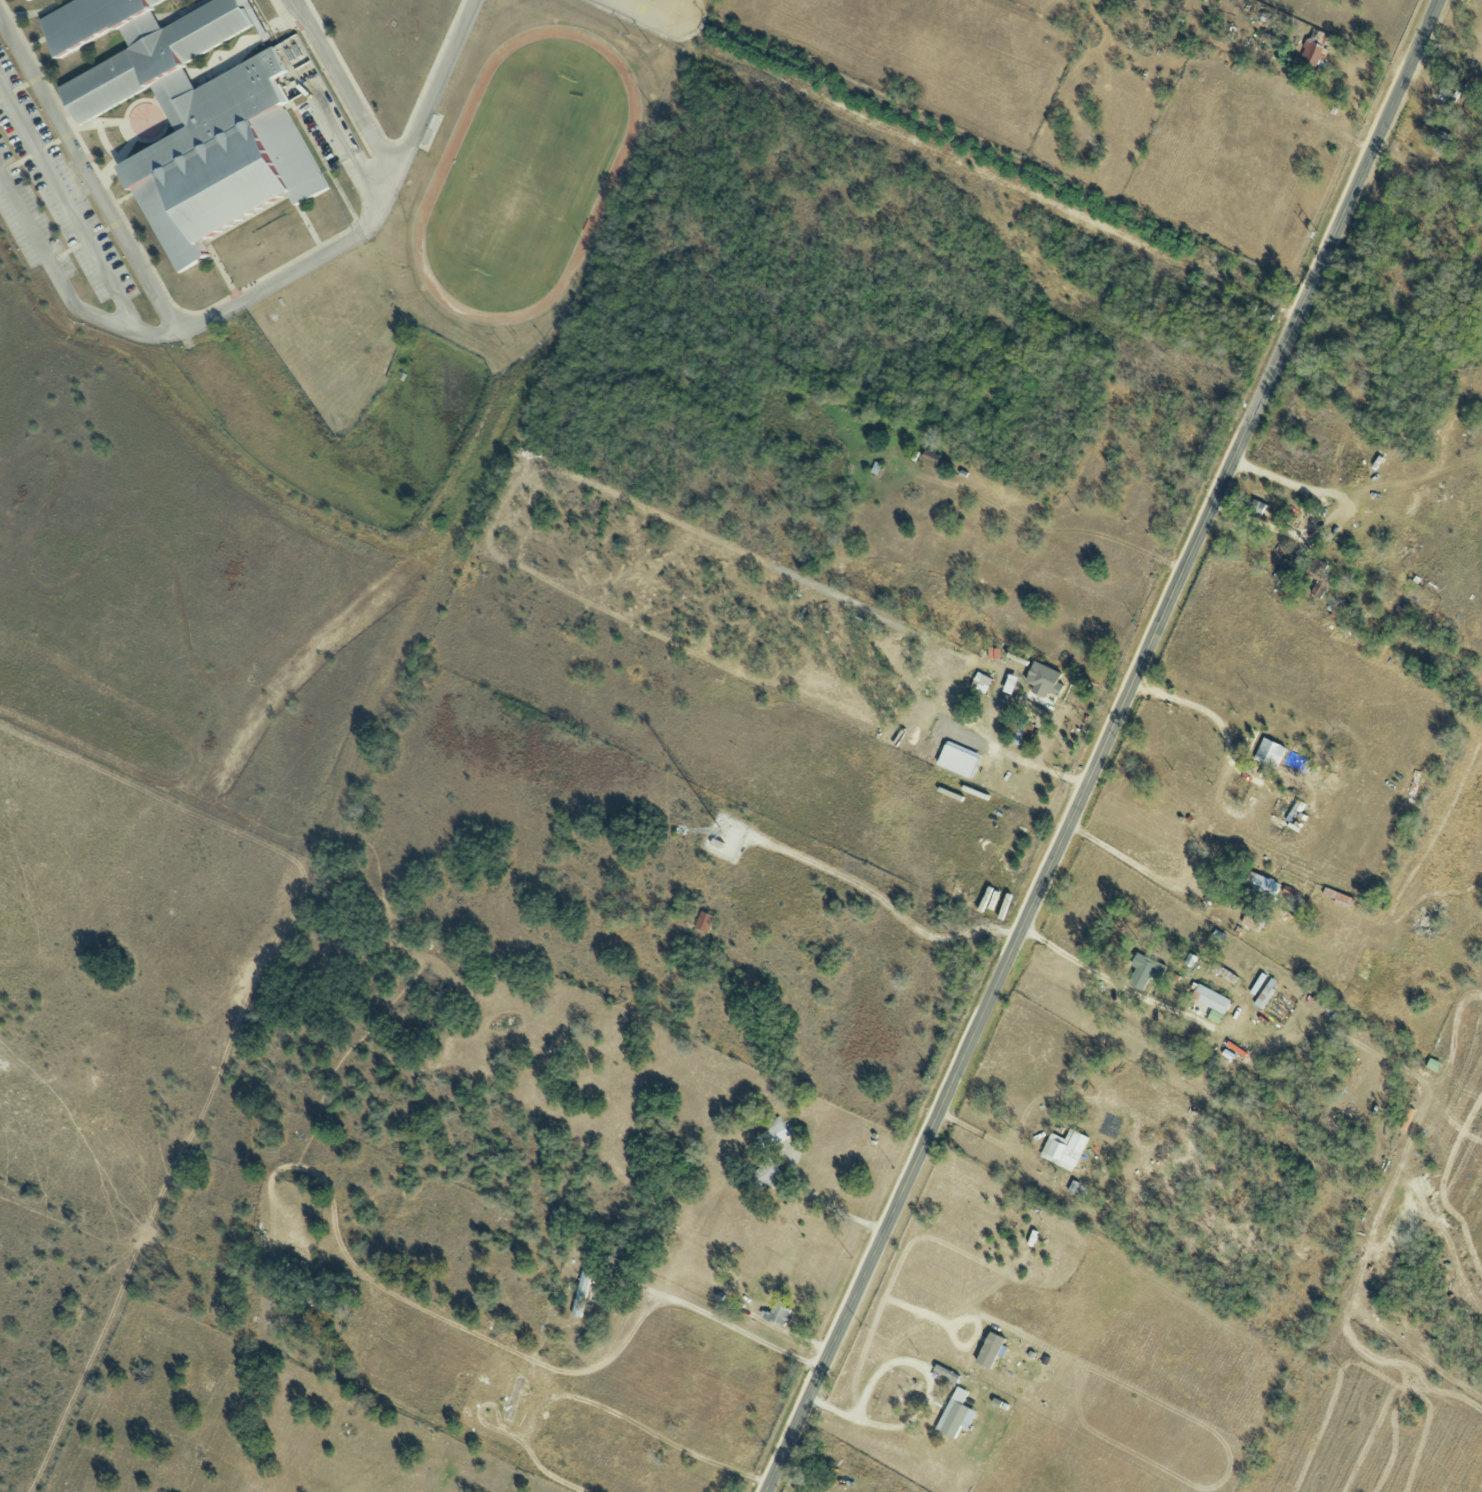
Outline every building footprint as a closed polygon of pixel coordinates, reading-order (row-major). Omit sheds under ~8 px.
[(329,181),(261,53),(193,89),(180,65),(251,28),(240,8),(231,0),(71,0),(46,41),(61,71),(49,77),(75,127),(150,87),(175,135),(117,165),(169,265),(329,181)] [(1315,68),(1318,60),(1323,62),(1328,50),(1307,41),(1299,61),(1315,68)] [(1265,505),(1252,499),(1247,510),(1260,517),(1265,505)] [(1327,565),(1313,557),(1304,574),(1316,580),(1309,594),(1319,599),(1326,586),(1330,588),(1334,580),(1322,573),(1327,565)] [(1044,698),(1047,692),(1057,696),(1062,684),(1057,682),(1061,672),(1034,660),(1024,681),(1033,686),(1030,691),(1044,698)] [(992,678),(976,671),(969,686),(985,694),(992,678)] [(1017,677),(1008,673),(1002,690),(1011,694),(1017,677)] [(1286,747),(1262,737),(1253,759),(1276,769),(1286,747)] [(936,765),(970,778),(979,754),(945,741),(936,765)] [(1279,881),(1250,874),(1246,889),(1275,897),(1279,881)] [(1321,895),(1333,899),(1332,903),(1349,909),(1353,897),(1323,887),(1321,895)] [(693,928),(708,933),(714,916),(700,911),(693,928)] [(1129,965),(1135,968),(1127,984),(1142,991),(1150,976),(1159,980),(1166,966),(1136,952),(1129,965)] [(1266,976),(1260,973),(1249,992),(1255,995),(1266,976)] [(1253,1005),(1262,1009),(1277,982),(1268,978),(1253,1005)] [(1191,998),(1211,1008),(1206,1019),(1218,1024),(1230,999),(1197,984),(1191,998)] [(788,1137),(781,1117),(765,1123),(773,1143),(788,1137)] [(1039,1156),(1072,1170),(1086,1136),(1069,1129),(1064,1139),(1050,1132),(1039,1156)] [(748,1172),(762,1191),(782,1176),(768,1157),(748,1172)] [(580,1318),(591,1273),(581,1271),(570,1315),(580,1318)] [(761,1310),(759,1318),(785,1327),(792,1307),(773,1301),(769,1313),(761,1310)] [(990,1369),(1003,1338),(988,1331),(974,1363),(990,1369)] [(959,1376),(936,1364),(931,1372),(954,1385),(959,1376)] [(524,1378),(514,1375),(500,1419),(509,1422),(524,1378)] [(968,1429),(975,1411),(962,1405),(967,1392),(954,1386),(935,1431),(954,1439),(959,1426),(968,1429)]
